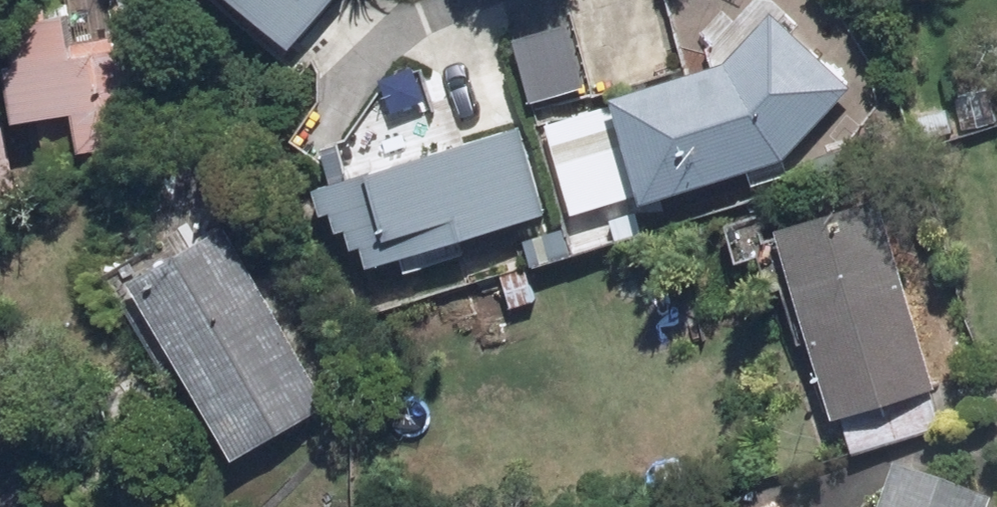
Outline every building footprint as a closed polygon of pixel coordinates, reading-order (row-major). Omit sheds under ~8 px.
[(288,44),(331,0),(242,0),(288,44)] [(775,26),(734,70),(617,104),(619,111),(557,129),(579,204),(640,186),(644,198),(782,158),(845,91),(775,26)] [(160,140),(140,27),(12,49),(31,162),(160,140)] [(583,87),(568,32),(520,45),(536,100),(583,87)] [(988,92),(966,96),(973,129),(995,124),(988,92)] [(0,132),(0,193),(10,191),(0,132)] [(539,214),(515,135),(321,193),(327,214),(337,211),(342,230),(350,227),(355,245),(367,242),(374,263),(539,214)] [(873,209),(787,236),(840,409),(927,382),(873,209)] [(319,406),(223,241),(143,287),(238,452),(319,406)] [(895,506),(962,506),(902,486),(895,506)]
